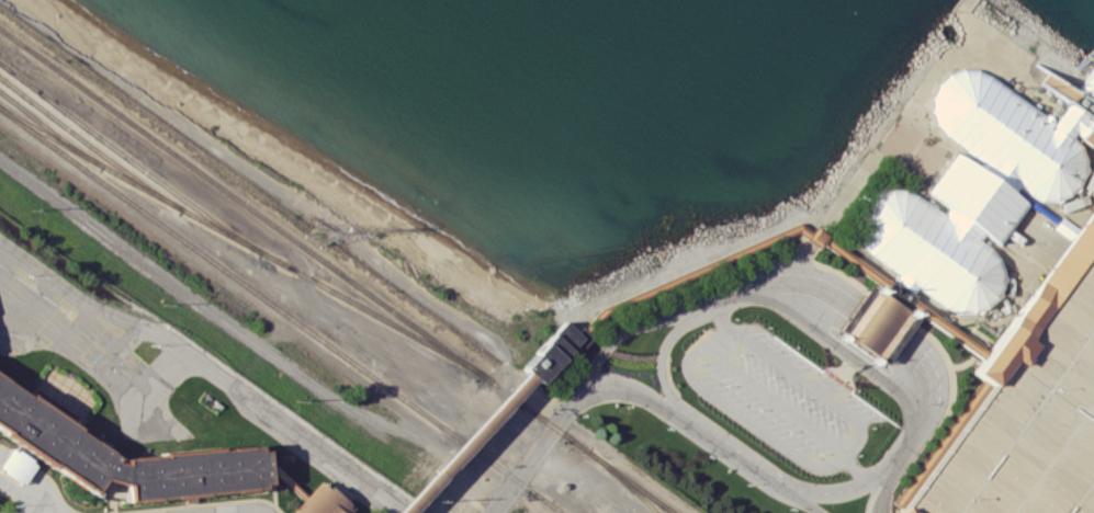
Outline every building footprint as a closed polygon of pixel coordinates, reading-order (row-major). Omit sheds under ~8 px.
[(899,512),(1093,240),(1093,512),(899,512)] [(93,491),(0,429),(0,378),(30,398),(36,388),(84,419),(78,429),(117,456),(113,460),(125,464),(124,458),(259,446),(259,453),(267,452),(270,483),(264,483),(264,488),(127,501),(126,483),(102,477),(93,491)] [(24,485),(36,462),(10,447),(0,464),(0,471),(24,485)] [(351,510),(349,512),(290,512),(318,481),(351,510)]
